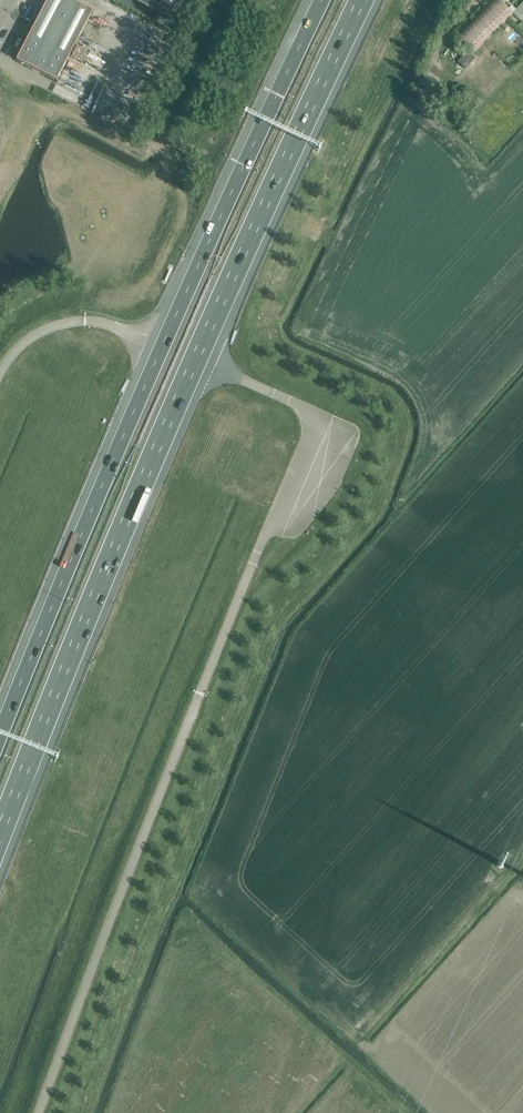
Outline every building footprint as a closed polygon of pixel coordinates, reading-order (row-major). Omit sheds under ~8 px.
[(38,19),(17,59),(56,80),(92,10),(72,0),(47,0),(38,19)] [(167,19),(177,0),(131,0),(167,19)] [(499,0),(489,0),(455,34),(474,53),(513,14),(499,0)] [(458,62),(465,68),(474,57),(468,51),(458,62)]
